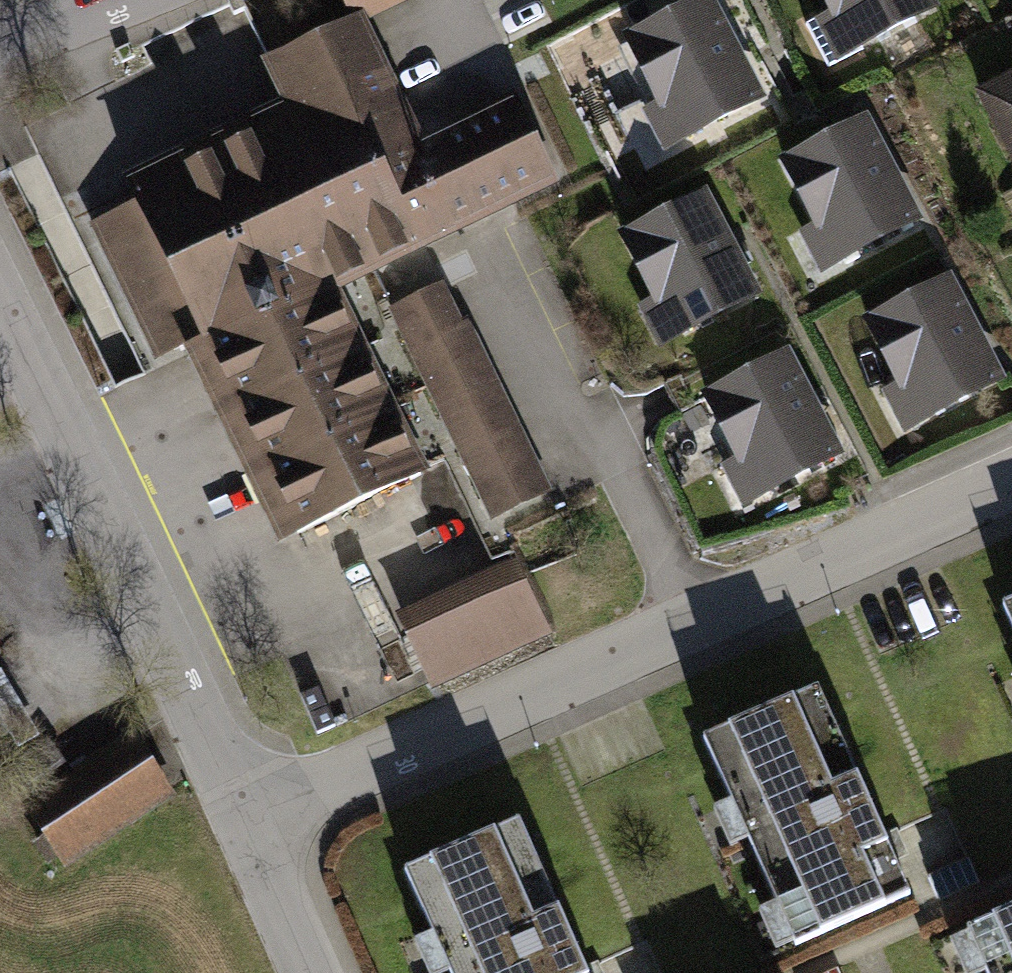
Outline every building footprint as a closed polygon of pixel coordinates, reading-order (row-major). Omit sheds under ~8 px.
[(357,20),(397,0),(346,0),(355,21),(357,20)] [(925,0),(829,0),(835,12),(841,9),(859,44),(929,8),(925,0)] [(687,135),(756,98),(705,1),(630,41),(663,102),(668,100),(687,135)] [(271,61),(298,116),(370,265),(552,178),(515,100),(407,152),(383,104),(395,99),(357,20),(355,21),(271,61)] [(981,95),(1011,152),(1011,79),(981,95)] [(325,278),(329,285),(370,265),(298,116),(135,194),(139,203),(117,214),(125,232),(102,243),(148,339),(171,328),(180,347),(204,336),(325,278)] [(913,220),(862,122),(787,162),(819,223),(824,220),(843,256),(913,220)] [(701,197),(626,236),(658,298),(663,295),(682,331),(751,294),(701,197)] [(204,336),(235,401),(357,343),(329,285),(325,278),(204,336)] [(945,282),(870,321),(902,383),(908,380),(927,416),(996,379),(945,282)] [(448,301),(399,324),(492,517),(541,493),(448,301)] [(235,401),(266,466),(388,408),(357,343),(235,401)] [(835,454),(784,357),(709,396),(741,457),(747,454),(766,490),(835,454)] [(266,466),(297,532),(419,474),(388,408),(266,466)] [(414,632),(437,678),(547,625),(524,579),(414,632)] [(1003,605),(1011,625),(1011,601),(1003,605)] [(818,687),(704,738),(796,945),(910,894),(818,687)] [(170,792),(135,740),(34,807),(51,832),(37,841),(50,859),(64,850),(69,859),(170,792)] [(405,870),(451,972),(588,972),(519,819),(405,870)] [(979,882),(968,858),(929,875),(940,900),(979,882)] [(968,929),(987,972),(1011,972),(1011,909),(968,929)]
